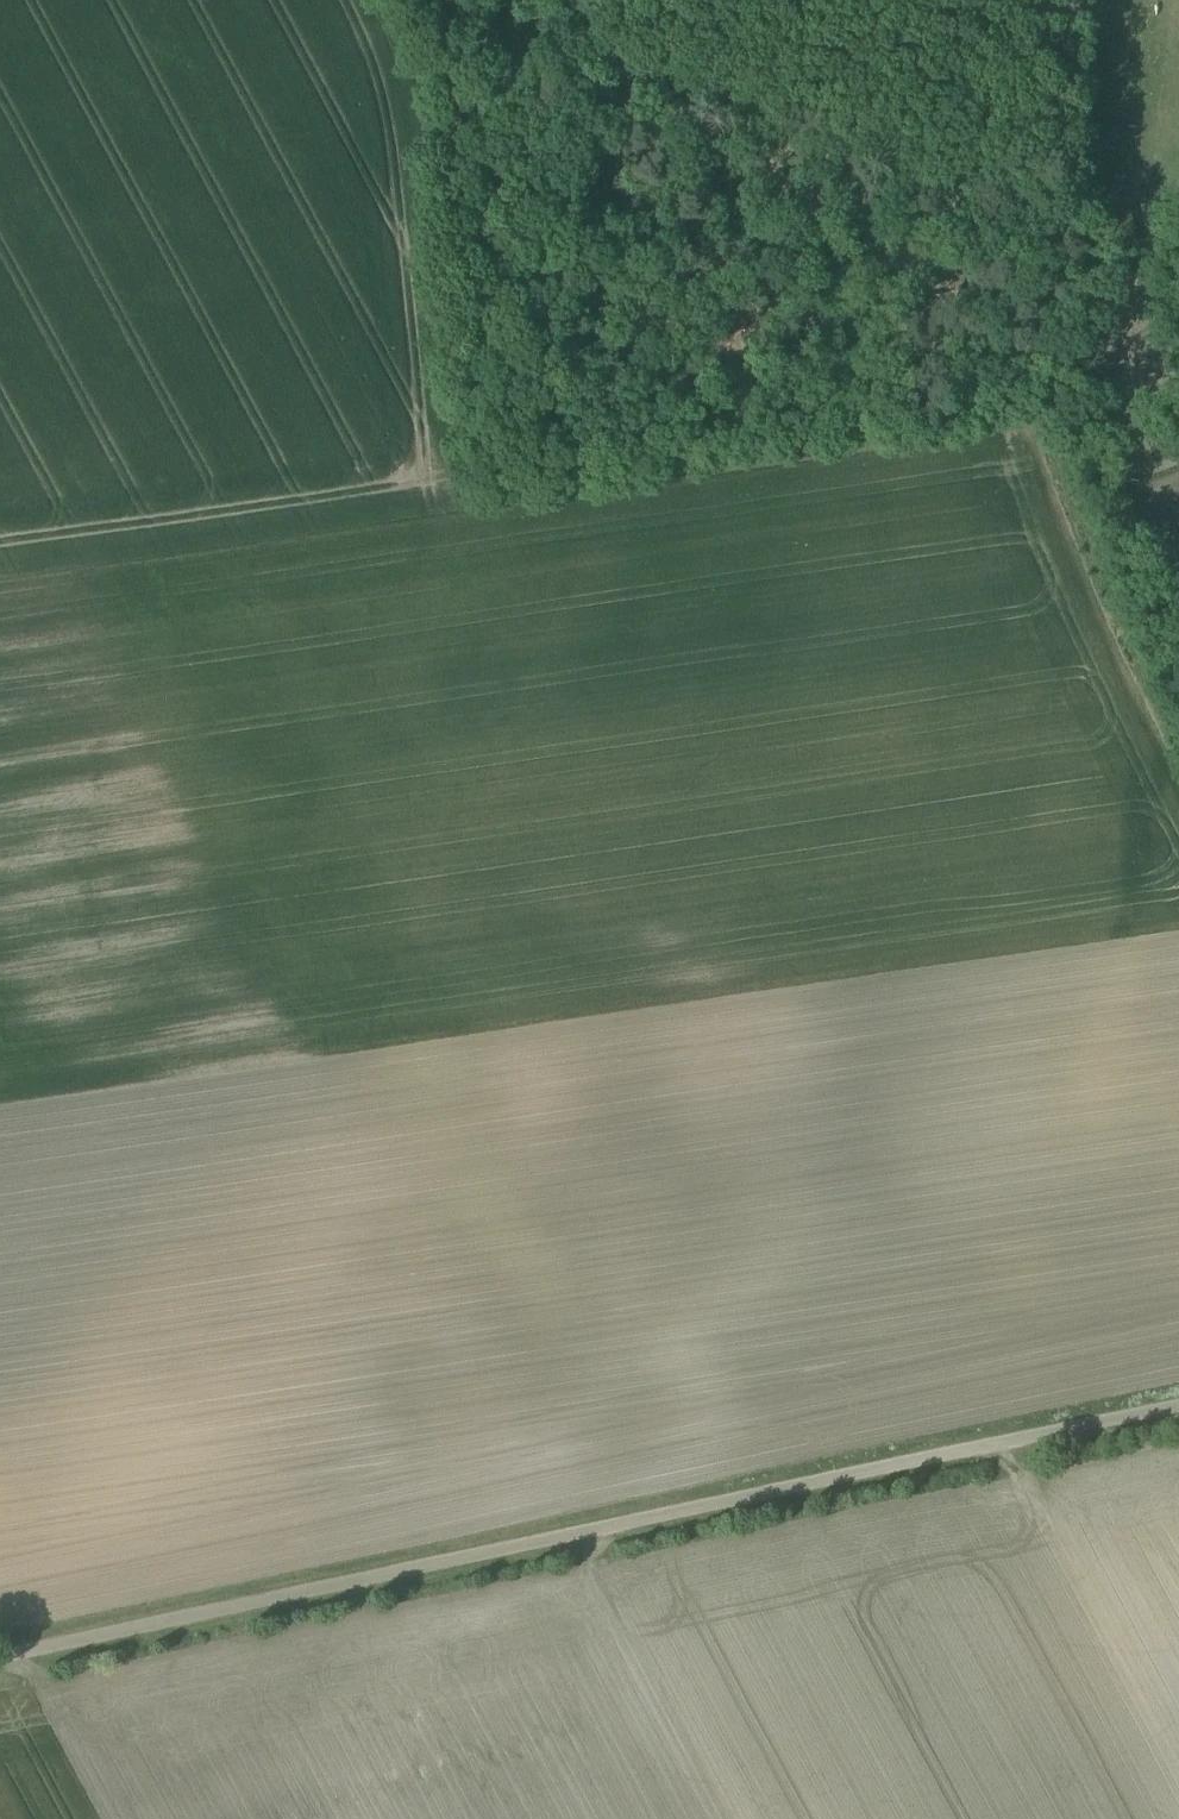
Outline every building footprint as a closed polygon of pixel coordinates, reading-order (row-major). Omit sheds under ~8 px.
[(968,276),(909,245),(894,271),(953,303),(968,276)]
